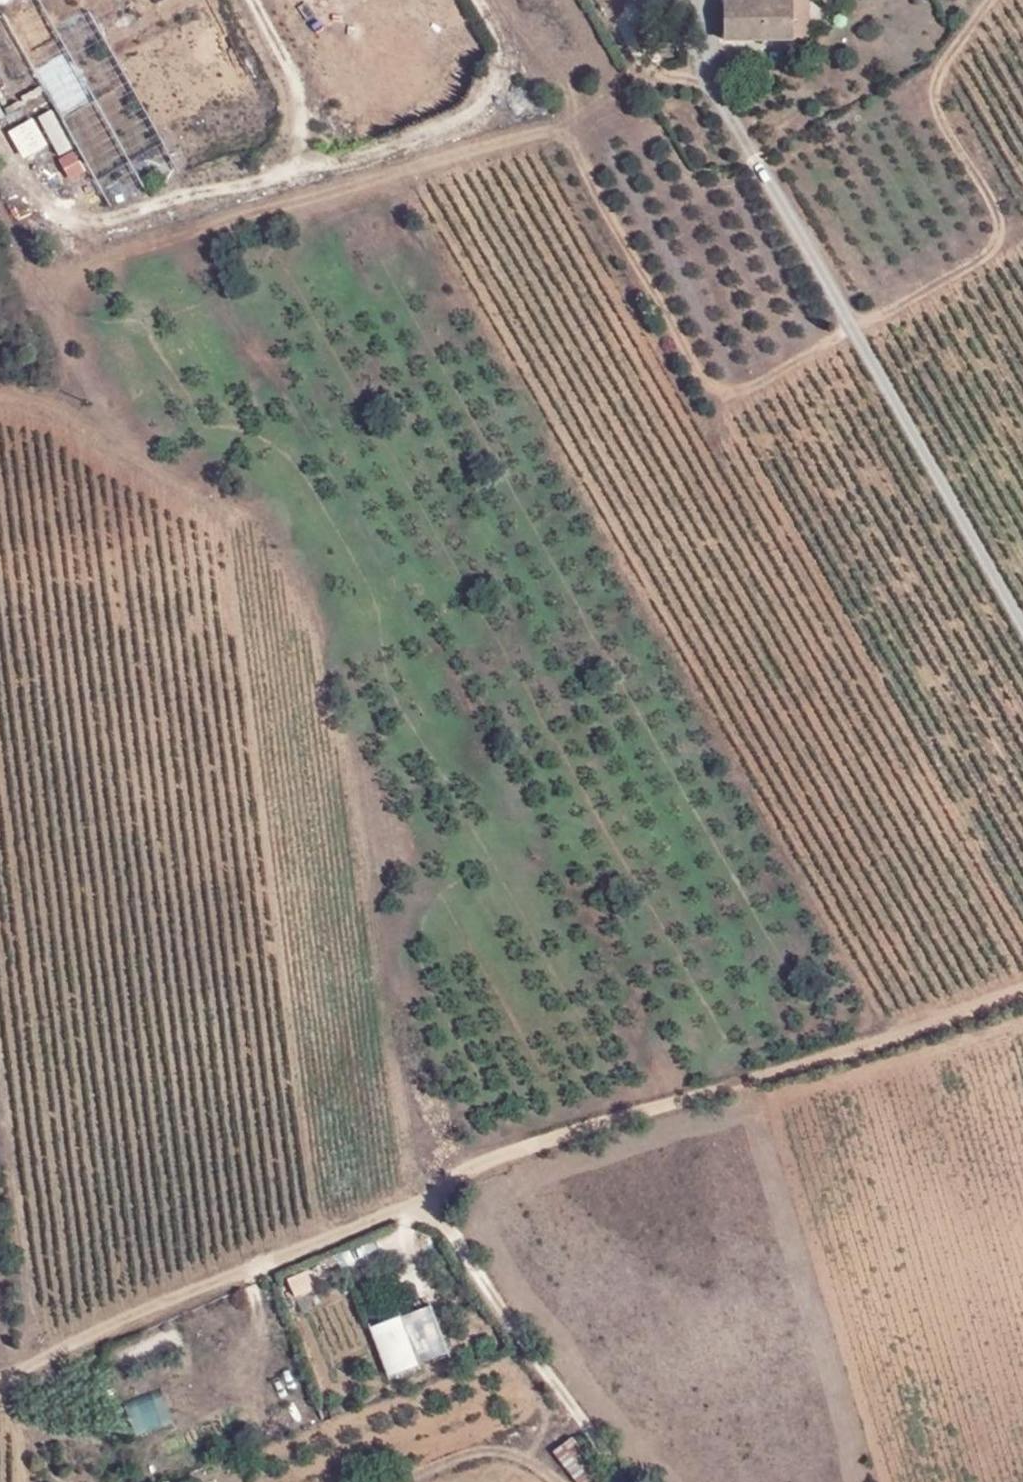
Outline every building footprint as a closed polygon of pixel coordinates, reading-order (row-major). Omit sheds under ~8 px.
[(727,41),(794,41),(794,0),(727,0),(727,41)] [(790,66),(800,66),(800,58),(790,57),(790,66)] [(57,155),(73,146),(52,106),(35,114),(57,155)] [(33,115),(8,129),(23,157),(48,143),(33,115)] [(75,147),(58,157),(69,178),(87,168),(75,147)] [(287,1276),(297,1302),(317,1294),(307,1268),(287,1276)] [(448,1347),(430,1301),(372,1323),(389,1369),(448,1347)] [(131,1435),(173,1423),(163,1390),(122,1401),(131,1435)] [(550,1453),(577,1481),(582,1481),(600,1466),(570,1434),(550,1453)]
